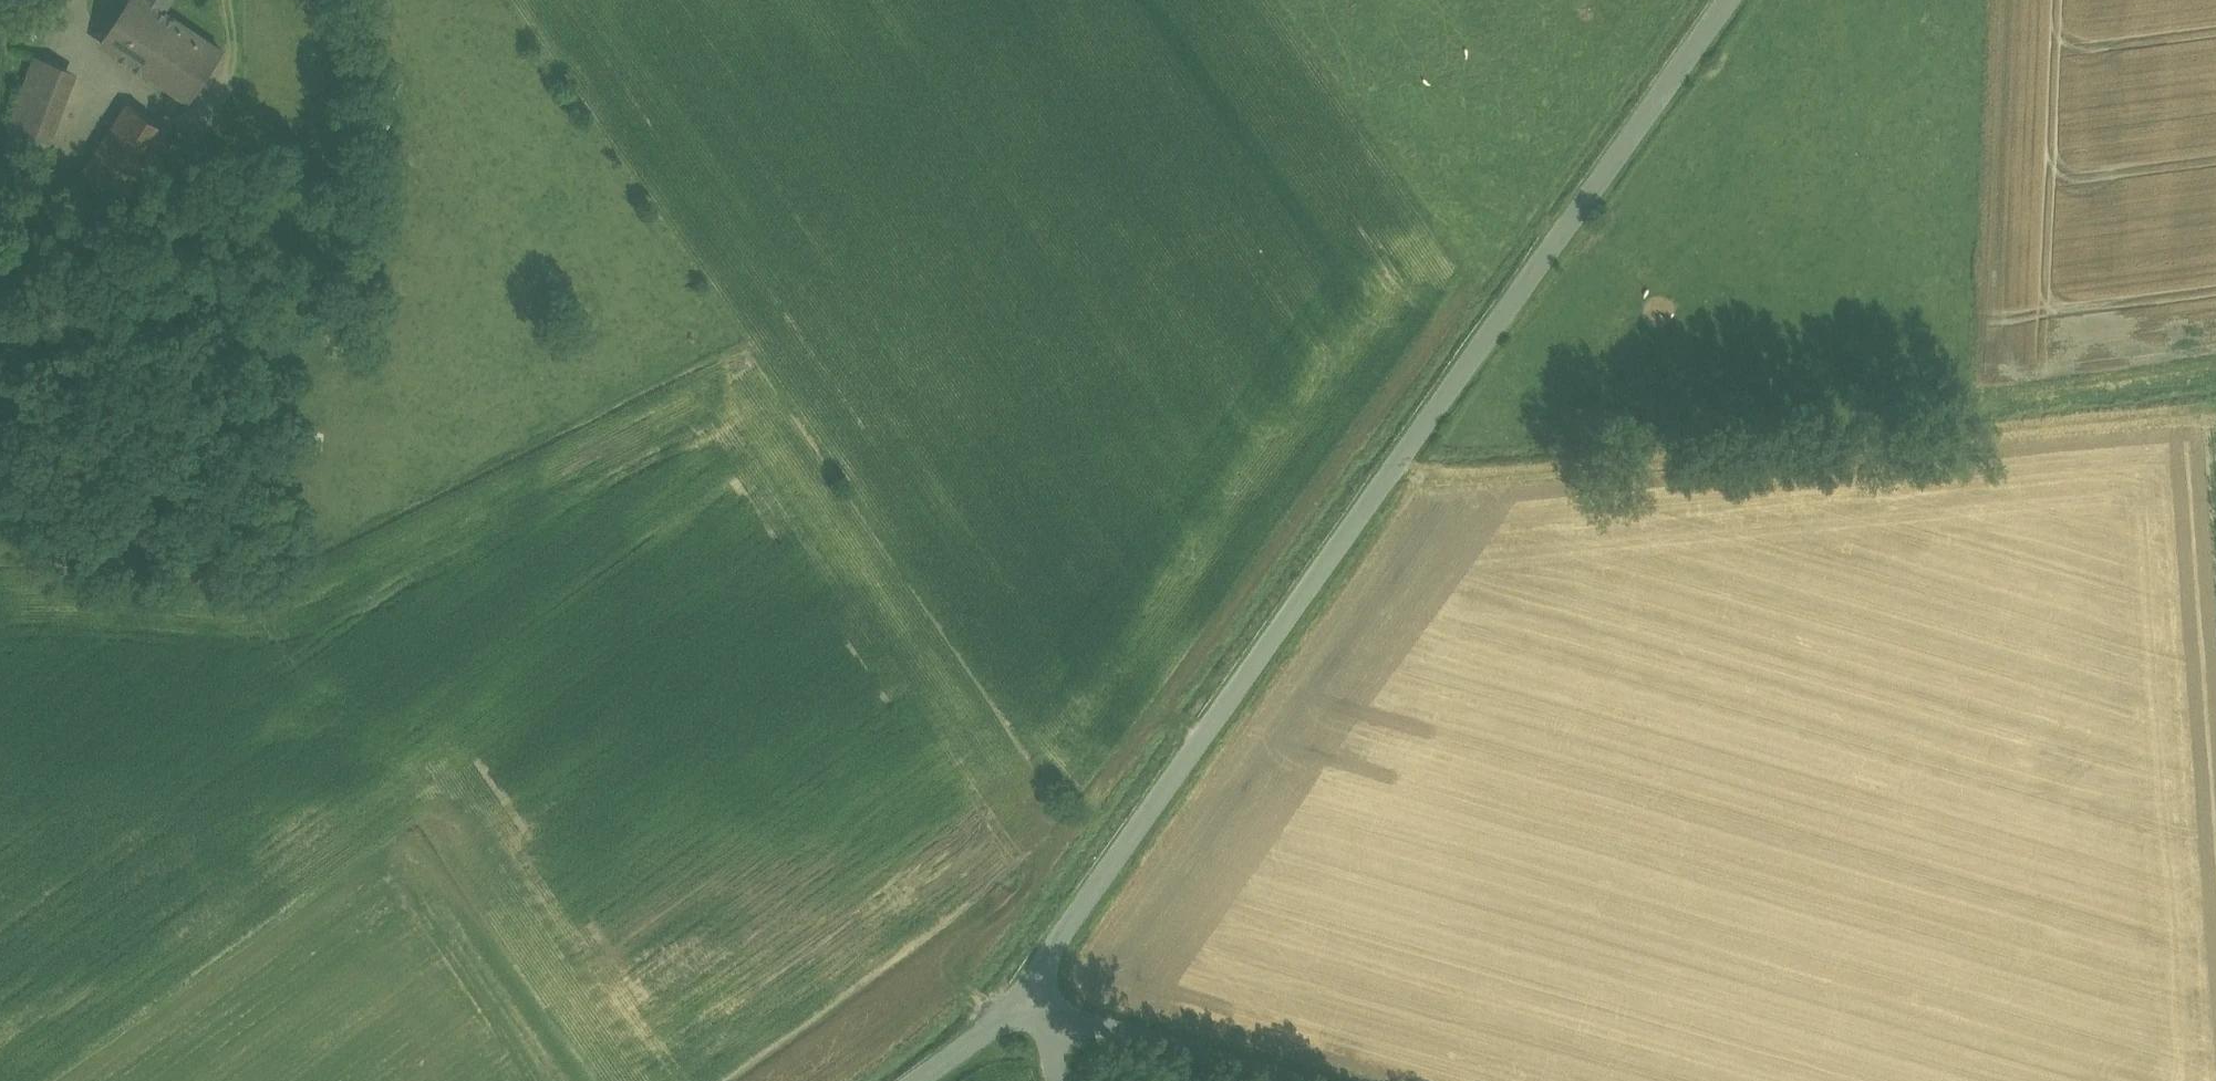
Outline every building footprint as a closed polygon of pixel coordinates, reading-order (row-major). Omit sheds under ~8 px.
[(102,44),(189,102),(224,51),(164,11),(171,0),(131,0),(102,44)] [(63,66),(37,56),(9,131),(35,140),(63,66)] [(167,131),(127,105),(86,169),(126,194),(167,131)]
